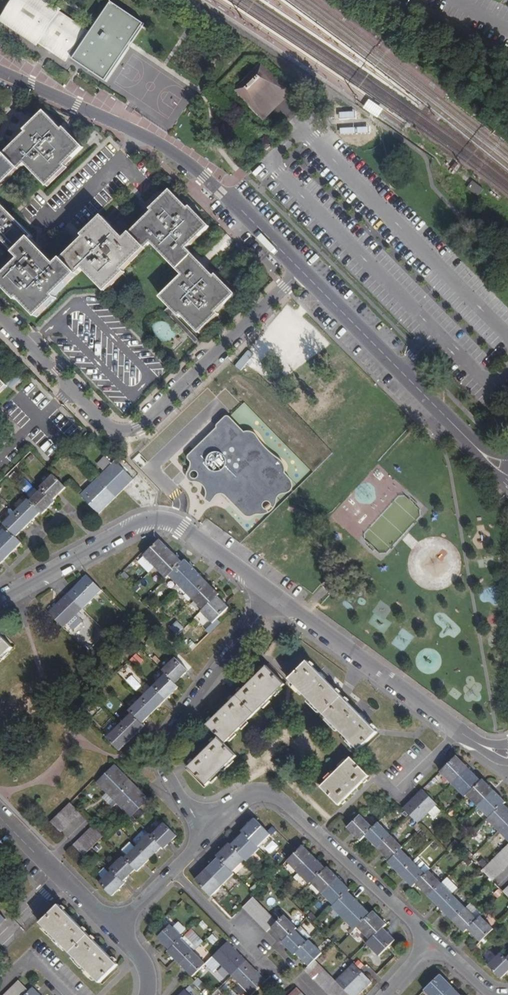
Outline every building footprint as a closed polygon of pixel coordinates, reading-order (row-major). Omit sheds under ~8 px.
[(54,53),(66,61),(87,29),(60,11),(62,9),(48,0),(14,0),(0,21),(37,45),(40,43),(49,49),(54,53)] [(286,90),(260,63),(234,89),(261,115),(286,90)] [(383,108),(368,98),(362,107),(374,115),(377,117),(383,108)] [(5,154),(20,170),(27,164),(48,186),(68,167),(66,166),(84,148),(65,128),(63,130),(45,112),(26,130),(28,133),(5,154)] [(20,170),(5,154),(0,159),(0,189),(20,170)] [(455,175),(460,168),(449,160),(444,167),(455,175)] [(132,233),(147,248),(152,243),(177,270),(193,254),(188,248),(210,226),(191,207),(189,209),(171,190),(151,209),(153,211),(132,233)] [(16,253),(31,239),(33,237),(0,202),(0,237),(16,253)] [(63,259),(78,274),(84,269),(106,291),(125,273),(124,271),(147,248),(132,233),(125,239),(103,217),(84,235),(85,237),(63,259)] [(16,253),(21,259),(0,280),(0,282),(18,300),(20,299),(38,318),(58,299),(56,296),(78,274),(63,259),(57,265),(31,239),(16,253)] [(193,254),(177,270),(183,275),(161,297),(180,317),(182,315),(200,333),(219,314),(217,312),(236,294),(217,275),(215,276),(193,254)] [(166,318),(151,327),(161,344),(176,335),(166,318)] [(228,415),(186,456),(190,462),(186,477),(210,502),(220,491),(245,517),(265,514),(272,508),(278,495),(289,491),(292,483),(283,472),(285,464),(252,431),(244,432),(228,415)] [(98,463),(103,470),(113,462),(108,455),(98,463)] [(99,478),(117,497),(134,480),(115,461),(99,478)] [(41,487),(42,488),(54,500),(66,487),(53,475),(41,487)] [(60,478),(65,484),(69,481),(64,475),(60,478)] [(100,514),(117,497),(99,478),(81,495),(100,514)] [(42,488),(31,500),(41,512),(43,514),(56,501),(54,500),(42,488)] [(28,499),(16,511),(29,524),(41,512),(31,500),(28,499)] [(4,523),(10,530),(17,536),(29,524),(16,511),(4,523)] [(0,539),(0,544),(10,554),(22,542),(17,536),(10,530),(0,539)] [(145,555),(156,567),(171,551),(161,540),(145,555)] [(10,554),(0,544),(0,564),(10,554)] [(167,578),(170,576),(183,563),(171,551),(156,567),(167,578)] [(170,576),(178,584),(181,587),(197,571),(186,560),(183,563),(170,576)] [(197,571),(181,587),(192,598),(208,582),(197,571)] [(74,631),(80,625),(73,618),(102,591),(88,576),(50,613),(64,628),(67,625),(74,631)] [(330,593),(339,584),(331,576),(322,585),(330,593)] [(208,582),(192,598),(204,610),(218,596),(220,594),(208,582)] [(181,587),(178,584),(173,589),(176,592),(181,587)] [(218,596),(204,610),(202,612),(213,623),(229,607),(218,596)] [(177,621),(172,628),(179,633),(184,626),(177,621)] [(13,648),(0,634),(0,661),(13,648)] [(176,658),(188,671),(200,659),(188,646),(176,658)] [(137,654),(132,660),(140,666),(144,660),(137,654)] [(167,674),(175,683),(188,671),(176,658),(163,670),(167,674)] [(290,680),(324,714),(342,697),(308,661),(290,680)] [(237,696),(255,714),(285,685),(267,666),(237,696)] [(155,686),(167,699),(179,687),(175,683),(167,674),(155,686)] [(142,698),(155,711),(167,699),(155,686),(142,698)] [(225,743),(255,714),(237,696),(207,725),(220,738),(225,743)] [(342,697),(324,714),(359,750),(377,732),(342,697)] [(132,713),(142,723),(155,711),(142,698),(130,710),(132,713)] [(120,725),(132,738),(145,726),(142,723),(132,713),(120,725)] [(120,750),(132,738),(120,725),(107,737),(120,750)] [(237,756),(225,743),(220,738),(189,767),(207,785),(237,756)] [(453,784),(468,768),(457,757),(441,772),(453,784)] [(369,776),(351,758),(322,787),(339,805),(369,776)] [(97,783),(114,800),(133,783),(115,765),(97,783)] [(467,795),(481,781),(468,768),(453,784),(465,796),(467,795)] [(479,807),(494,791),(483,779),(481,781),(467,795),(479,807)] [(133,783),(114,800),(131,817),(149,799),(133,783)] [(423,790),(404,809),(419,823),(437,804),(423,790)] [(490,818),(504,804),(505,802),(494,791),(479,807),(490,818)] [(51,822),(62,832),(81,813),(71,803),(51,822)] [(507,823),(507,809),(504,804),(490,818),(488,820),(499,831),(507,823)] [(366,836),(373,828),(361,815),(348,828),(361,841),(366,836)] [(243,833),(258,847),(270,835),(254,819),(242,831),(243,833)] [(165,823),(152,835),(157,841),(157,842),(162,847),(164,849),(177,836),(165,823)] [(378,848),(391,835),(379,823),(373,828),(366,836),(378,848)] [(499,831),(507,840),(507,823),(499,831)] [(85,855),(104,836),(94,826),(75,845),(85,855)] [(232,845),(245,860),(247,861),(260,848),(258,847),(243,833),(232,845)] [(157,841),(152,835),(150,834),(138,846),(150,859),(162,847),(157,842),(157,841)] [(391,860),(402,849),(403,848),(391,835),(378,848),(391,860)] [(218,858),(232,872),(245,860),(232,845),(230,843),(217,856),(218,858)] [(483,870),(493,880),(507,866),(507,845),(483,870)] [(150,859),(138,846),(125,859),(136,869),(138,871),(150,859)] [(299,873),(314,857),(303,846),(288,862),(299,873)] [(401,875),(414,861),(402,849),(391,860),(389,862),(401,875)] [(419,856),(414,861),(426,874),(429,871),(431,869),(419,856)] [(136,869),(125,859),(124,857),(111,869),(112,871),(124,881),(136,869)] [(312,883),(325,869),(314,857),(299,873),(310,884),(312,883)] [(207,869),(223,885),(234,874),(232,872),(218,858),(207,869)] [(417,884),(426,874),(414,861),(401,875),(413,887),(417,884)] [(323,894),(339,879),(328,867),(325,869),(312,883),(323,894)] [(212,896),(223,885),(207,869),(196,880),(212,896)] [(124,881),(112,871),(100,883),(112,896),(126,883),(124,881)] [(429,896),(441,883),(429,871),(426,874),(417,884),(429,896)] [(335,906),(348,892),(350,890),(339,879),(323,894),(335,906)] [(441,908),(454,896),(441,883),(429,896),(441,908)] [(345,919),(360,904),(348,892),(335,906),(333,908),(345,919)] [(454,921),(466,908),(454,896),(441,908),(454,921)] [(271,928),(278,922),(254,897),(243,907),(267,932),(271,928)] [(358,928),(371,915),(360,904),(345,919),(353,928),(355,930),(358,928)] [(41,923),(70,952),(88,934),(59,905),(41,923)] [(468,929),(478,920),(466,908),(454,921),(465,932),(468,929)] [(370,940),(383,928),(386,924),(374,912),(371,915),(358,928),(367,937),(370,940)] [(283,941),(295,930),(297,928),(284,915),(278,922),(271,928),(283,941)] [(481,916),(478,920),(468,929),(481,942),(494,929),(481,916)] [(170,950),(184,938),(171,924),(158,937),(170,950)] [(370,940),(367,943),(380,956),(395,940),(383,928),(370,940)] [(296,954),(307,942),(295,930),(283,941),(282,942),(295,955),(296,954)] [(88,934),(70,952),(100,982),(118,965),(88,934)] [(181,964),(194,951),(191,949),(195,945),(186,935),(184,938),(170,950),(169,952),(181,964)] [(309,966),(315,960),(322,953),(309,940),(307,942),(296,954),(309,966)] [(228,942),(213,956),(251,994),(265,980),(228,942)] [(206,964),(194,951),(181,964),(193,976),(206,964)] [(489,951),(483,958),(490,964),(496,957),(489,951)] [(507,972),(507,960),(507,959),(501,953),(489,965),(502,978),(507,972)] [(336,981),(315,960),(309,966),(305,970),(329,994),(349,994),(336,981)] [(356,965),(354,963),(336,981),(349,994),(350,994),(358,994),(372,981),(359,968),(356,965)] [(453,987),(441,975),(425,991),(429,994),(445,994),(453,987)] [(29,991),(19,980),(4,994),(25,994),(29,991)]
